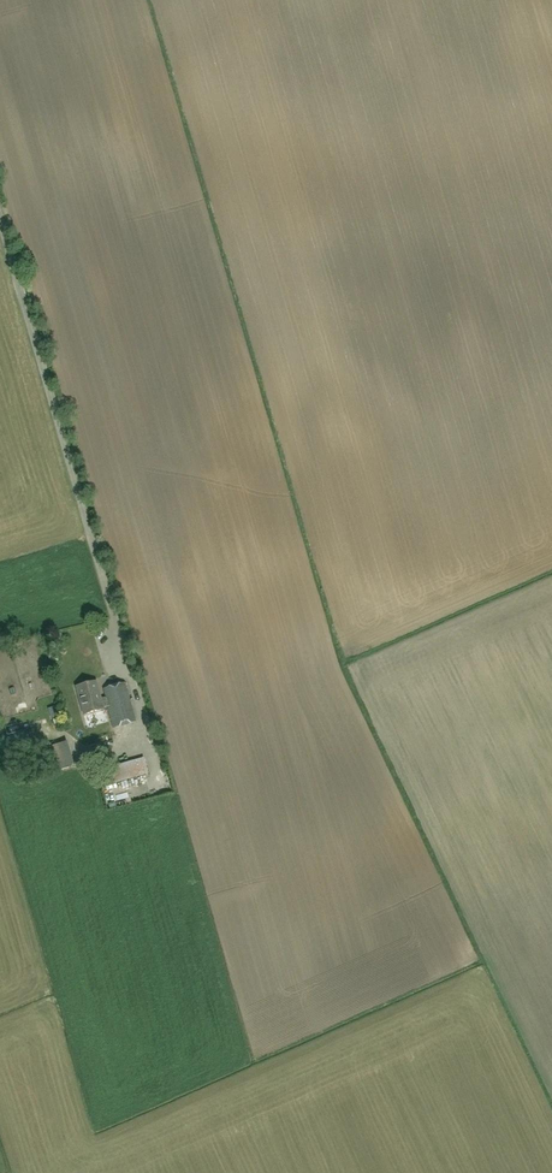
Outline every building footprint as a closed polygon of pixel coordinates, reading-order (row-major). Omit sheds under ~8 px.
[(96,681),(77,685),(84,715),(104,710),(103,708),(108,707),(113,728),(137,722),(126,683),(103,689),(105,697),(101,698),(96,681)] [(53,705),(46,707),(49,717),(56,715),(53,705)] [(37,717),(44,715),(42,706),(35,708),(37,717)] [(40,744),(39,738),(23,742),(24,748),(40,744)] [(71,765),(64,742),(53,746),(60,768),(71,765)] [(108,785),(149,774),(144,759),(104,770),(108,785)]
